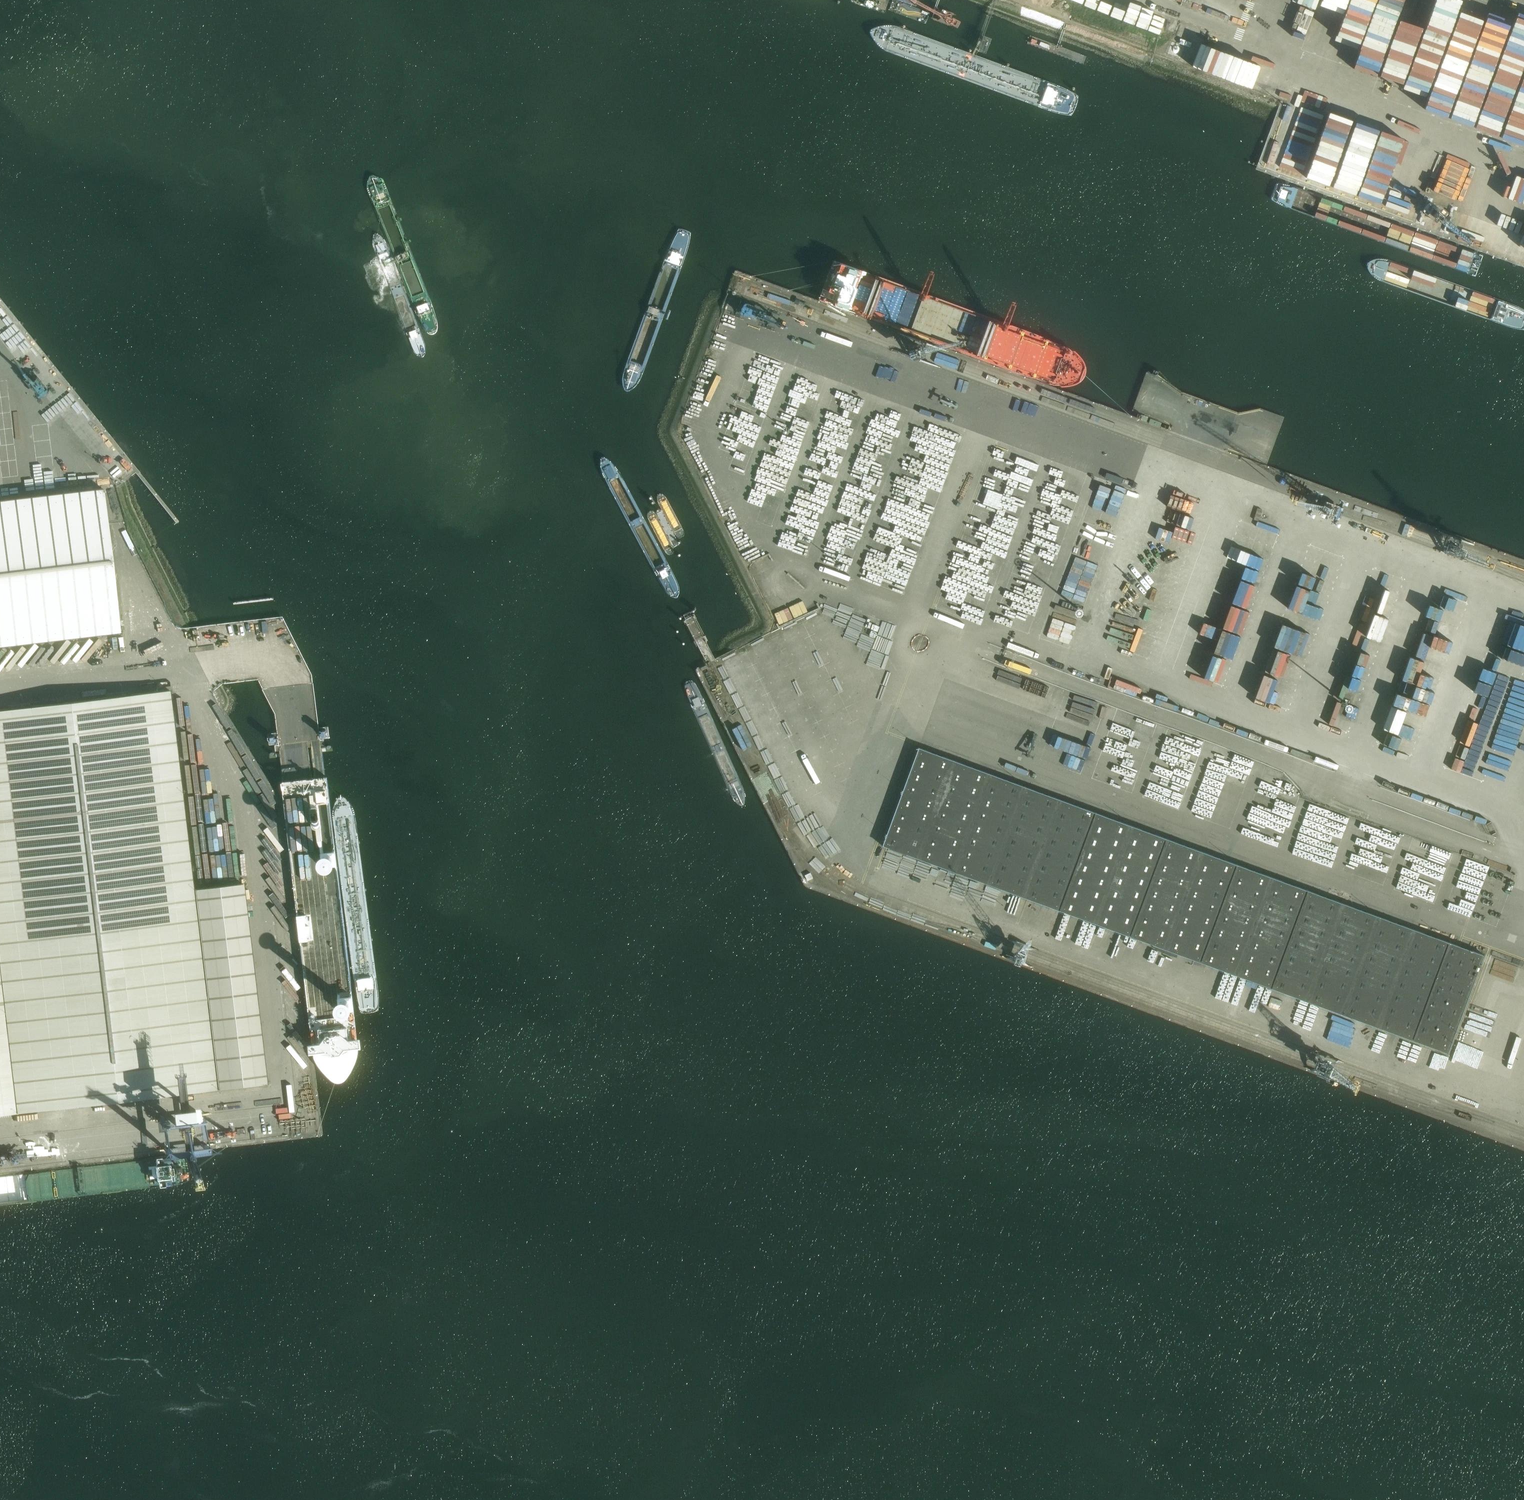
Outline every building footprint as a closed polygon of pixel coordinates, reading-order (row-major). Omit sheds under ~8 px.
[(120,632),(103,489),(0,501),(0,646),(120,632)] [(0,710),(0,970),(17,1112),(266,1083),(243,884),(193,890),(169,690),(0,710)] [(329,739),(328,728),(320,728),(320,732),(322,732),(322,735),(321,735),(321,740),(329,739)] [(268,734),(269,746),(278,745),(277,741),(275,741),(275,738),(277,738),(276,733),(268,734)] [(1484,955),(919,747),(883,845),(1154,945),(1153,946),(1176,955),(1177,953),(1448,1053),(1484,955)] [(1481,891),(1473,887),(1468,896),(1472,898),(1470,901),(1475,903),(1481,891)] [(17,1112),(0,970),(0,1114),(17,1112)]
